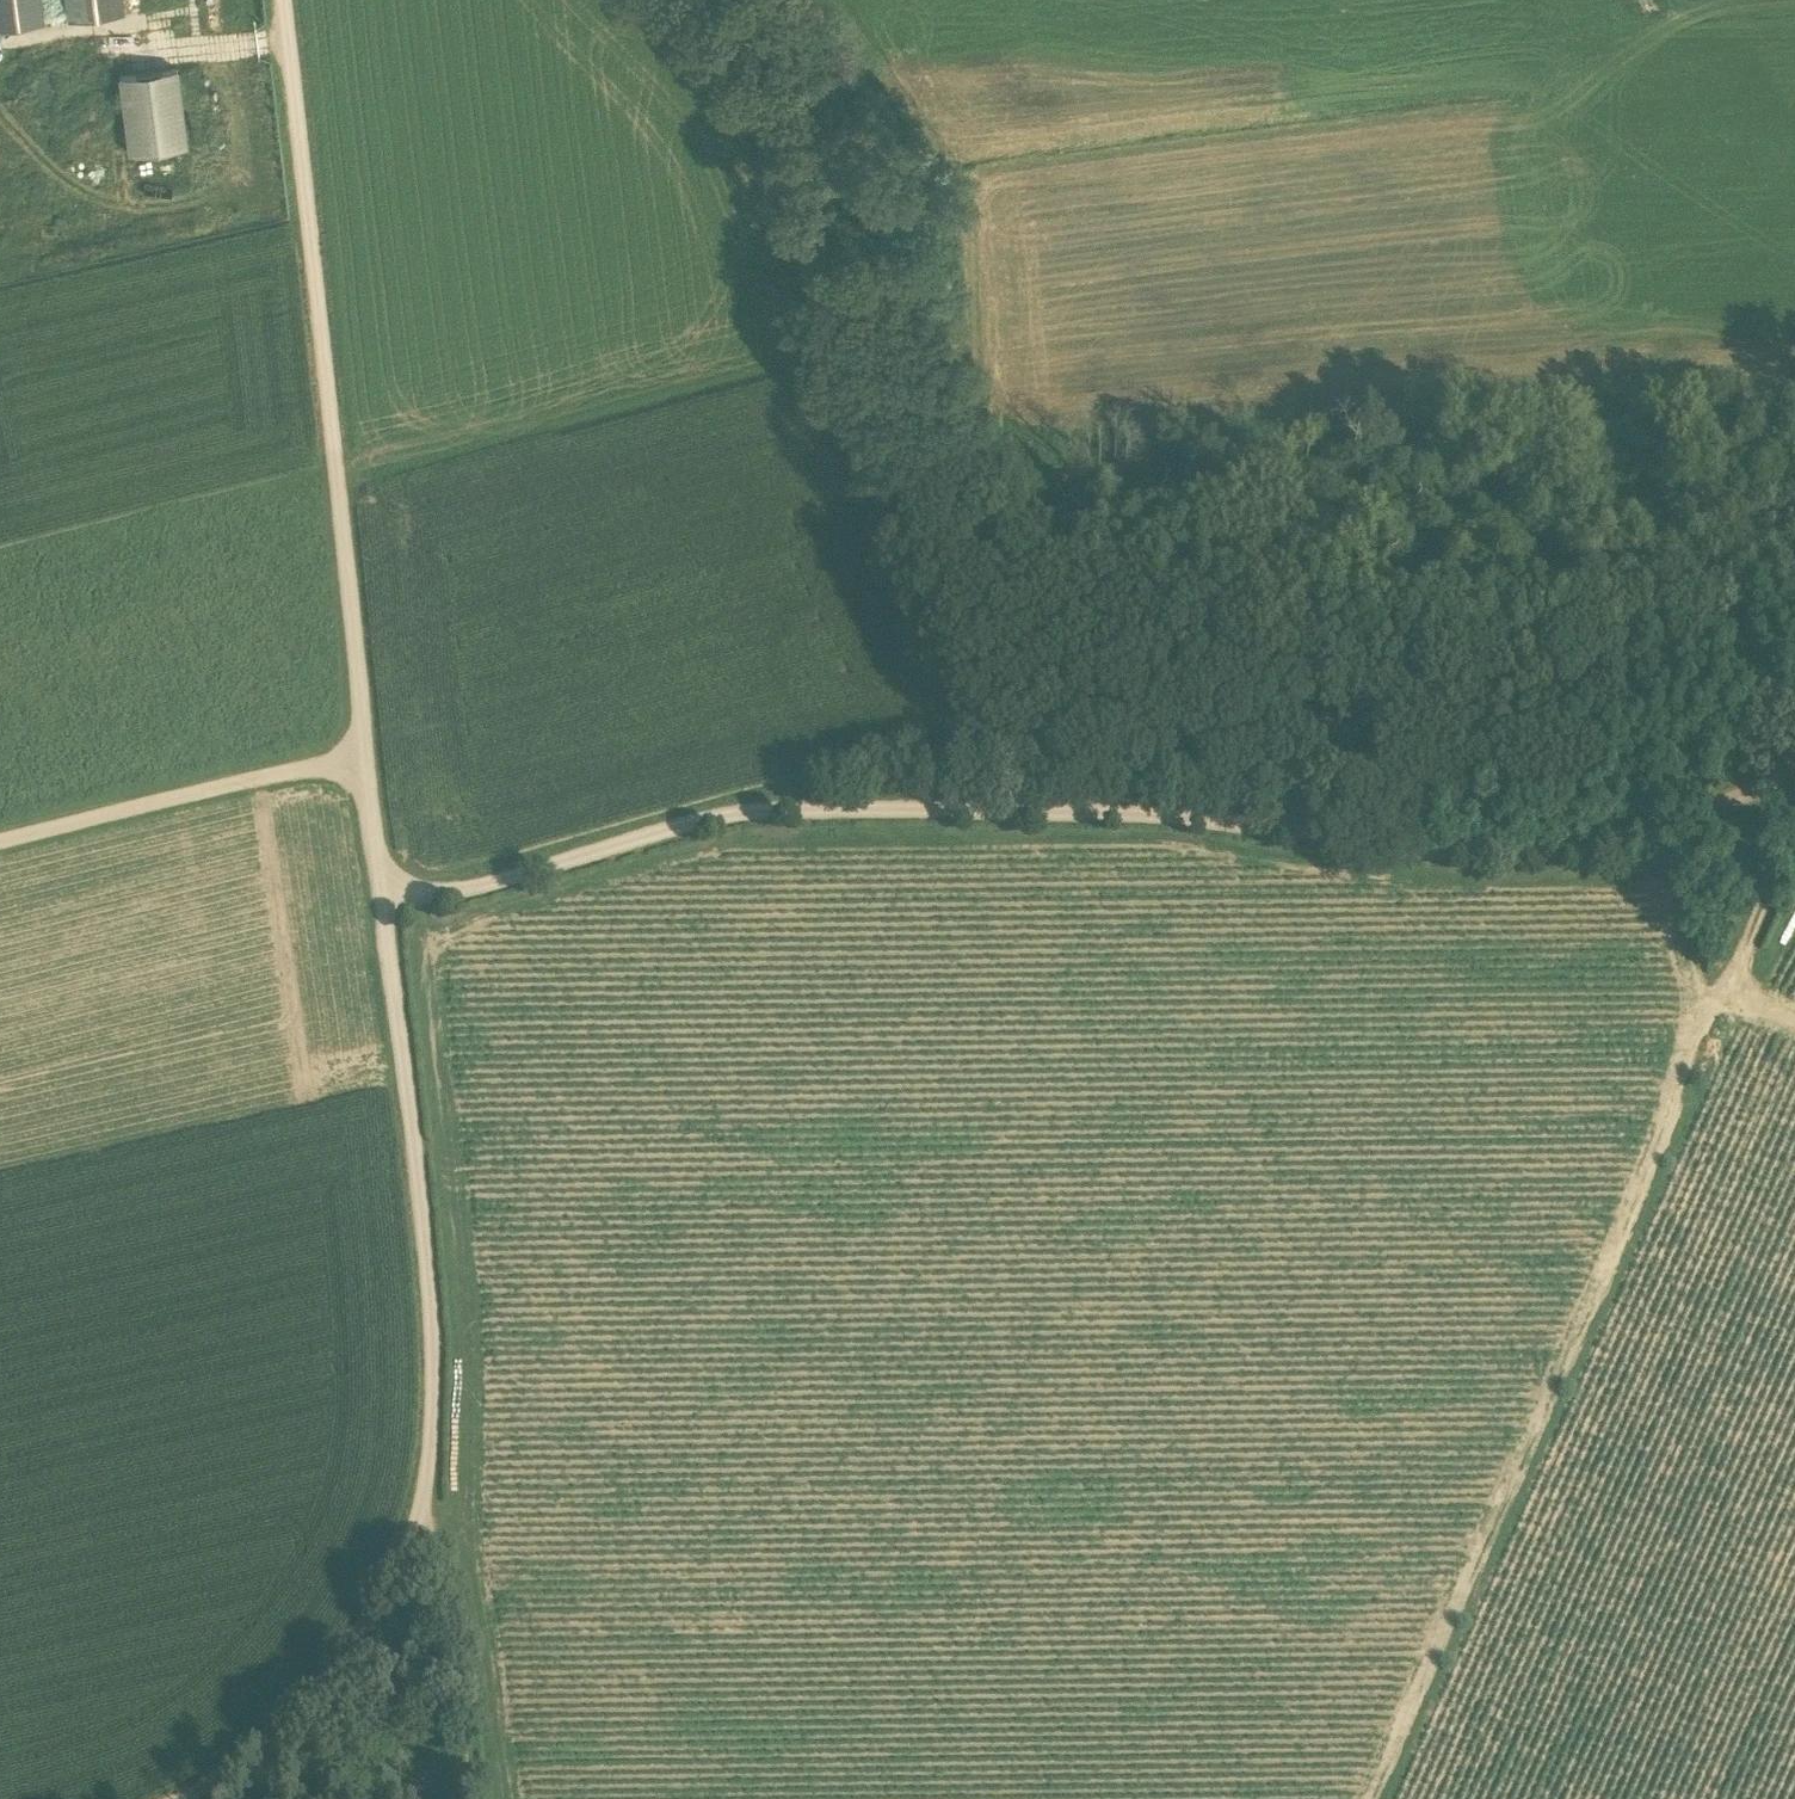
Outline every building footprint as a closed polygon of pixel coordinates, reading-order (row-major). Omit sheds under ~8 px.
[(42,24),(39,0),(0,0),(0,29),(42,24)] [(72,19),(121,12),(120,0),(69,0),(72,19)] [(178,69),(122,76),(133,152),(188,144),(178,69)]
